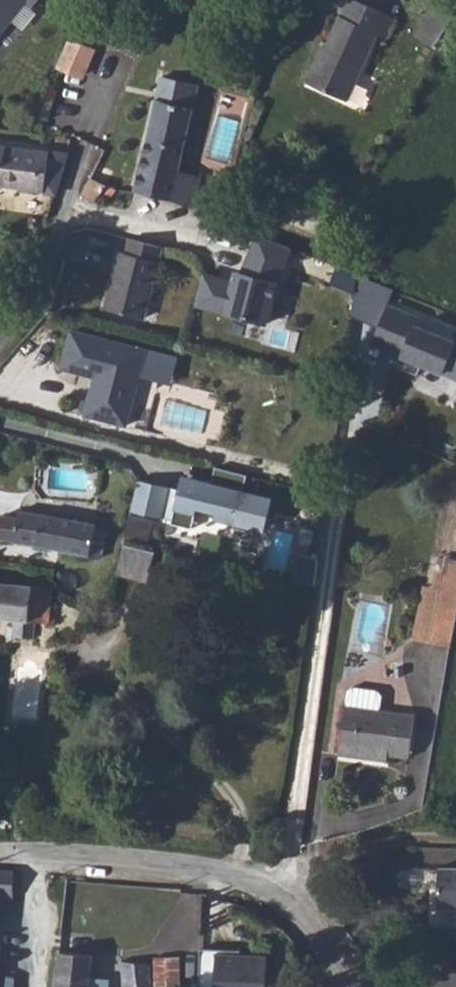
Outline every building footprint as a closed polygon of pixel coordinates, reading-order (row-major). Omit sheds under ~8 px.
[(26,3),(32,8),(39,0),(0,0),(0,35),(26,3)] [(316,59),(306,83),(348,101),(378,34),(378,33),(374,31),(383,12),(356,0),(350,0),(342,17),(340,16),(325,48),(320,60),(316,59)] [(397,18),(383,12),(374,31),(378,33),(378,34),(387,39),(397,18)] [(56,68),(86,74),(96,49),(67,41),(56,68)] [(320,60),(325,48),(322,46),(316,59),(320,60)] [(187,206),(195,175),(179,171),(199,85),(163,77),(135,191),(161,198),(172,200),(187,206)] [(55,194),(59,182),(68,154),(0,146),(0,187),(55,194)] [(187,206),(194,208),(202,176),(195,175),(187,206)] [(107,185),(90,178),(81,195),(94,202),(101,194),(107,198),(111,199),(117,190),(110,186),(107,185)] [(294,244),(258,235),(242,274),(236,271),(236,282),(204,274),(196,305),(267,324),(278,283),(294,244)] [(121,275),(112,311),(144,319),(162,247),(131,239),(127,253),(120,252),(115,273),(121,275)] [(106,309),(112,311),(121,275),(115,273),(106,309)] [(394,290),(358,274),(353,316),(379,326),(372,344),(402,357),(398,367),(418,375),(422,365),(455,379),(455,338),(454,342),(416,326),(419,318),(388,305),(394,290)] [(171,384),(178,357),(71,330),(62,369),(95,377),(86,415),(126,426),(139,376),(171,384)] [(301,490),(304,474),(298,473),(294,488),(301,490)] [(262,500),(243,495),(244,491),(190,478),(188,486),(181,484),(180,490),(139,480),(131,511),(173,521),(176,510),(196,515),(197,509),(216,513),(215,519),(234,524),(233,528),(255,533),(262,500)] [(323,506),(325,495),(310,491),(308,503),(323,506)] [(0,532),(0,539),(14,541),(14,542),(90,556),(91,551),(101,553),(106,531),(96,528),(96,524),(19,511),(18,517),(3,515),(0,532)] [(125,544),(116,574),(147,581),(156,552),(125,544)] [(434,588),(425,586),(414,640),(429,642),(440,589),(455,592),(455,560),(440,557),(434,588)] [(53,588),(0,583),(0,618),(15,620),(13,636),(34,639),(36,622),(49,624),(53,588)] [(450,647),(455,619),(455,592),(440,589),(429,642),(450,647)] [(355,751),(388,755),(409,758),(415,715),(381,710),(383,696),(379,690),(353,687),(347,692),(339,755),(355,757),(355,751)] [(387,761),(388,755),(355,751),(355,757),(387,761)] [(0,871),(0,896),(12,897),(13,872),(0,871)] [(440,894),(440,875),(404,873),(402,875),(399,877),(398,879),(398,883),(398,886),(399,888),(401,891),(403,892),(440,894)] [(440,874),(440,875),(440,894),(439,912),(455,913),(455,874),(440,874)] [(267,957),(226,955),(227,950),(201,948),(199,986),(265,986),(267,957)] [(91,978),(93,956),(59,952),(55,986),(108,986),(109,979),(91,978)] [(155,957),(156,986),(180,986),(179,957),(155,957)] [(150,965),(122,961),(124,986),(152,986),(150,965)]
